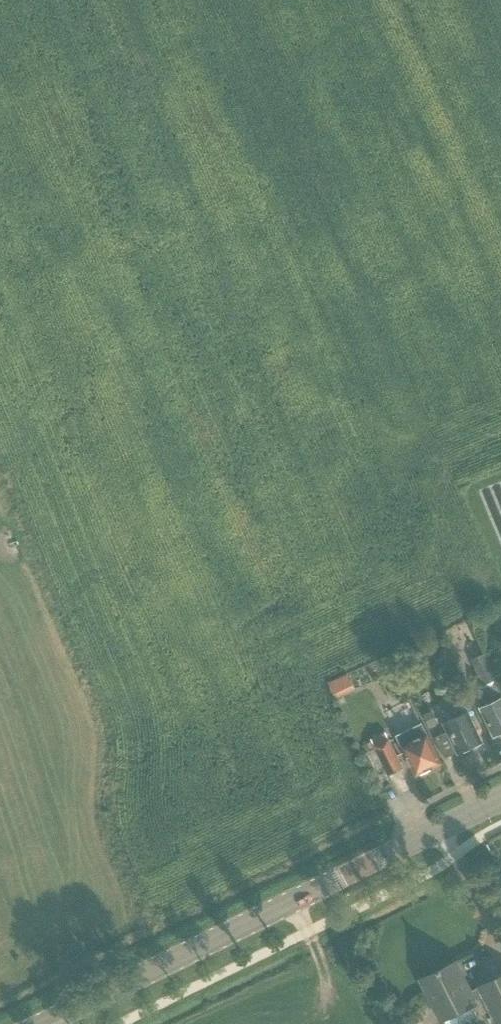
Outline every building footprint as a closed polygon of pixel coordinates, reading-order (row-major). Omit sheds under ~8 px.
[(470,659),(484,689),(491,702),(480,707),(494,737),(497,735),(500,736),(500,690),(497,682),(484,652),(470,659)] [(435,672),(441,683),(456,676),(451,664),(435,672)] [(466,708),(470,706),(466,698),(452,704),(458,716),(444,723),(448,731),(435,737),(445,758),(458,752),(459,754),(461,752),(464,753),(470,750),(472,747),(482,742),(466,708)] [(433,768),(432,766),(439,763),(419,722),(394,734),(401,749),(404,748),(417,773),(418,775),(420,774),(421,774),(431,769),(430,769),(433,768)] [(386,774),(402,767),(385,731),(369,737),(371,741),(366,743),(370,751),(374,749),(386,774)] [(469,993),(455,963),(422,980),(441,1020),(475,1004),(473,1001),(482,996),(496,1023),(500,1023),(500,976),(478,988),(469,993)]
